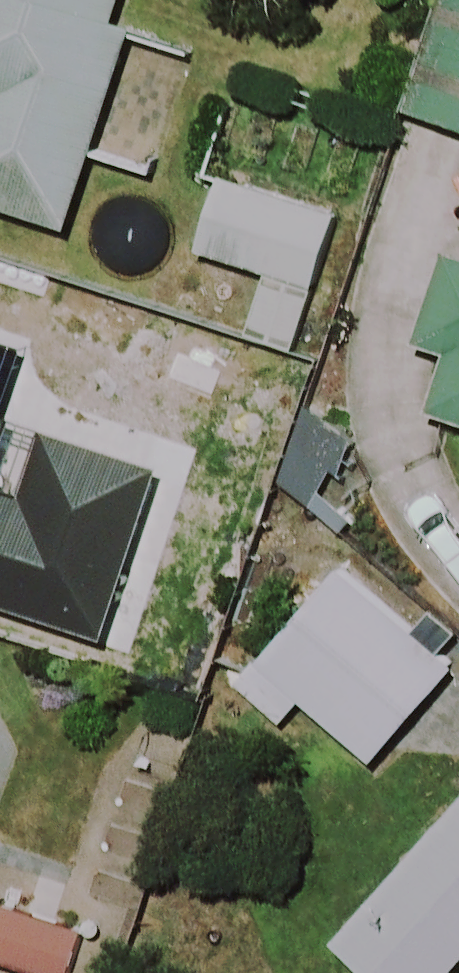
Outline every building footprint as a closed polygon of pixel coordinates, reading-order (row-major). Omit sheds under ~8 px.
[(71,227),(130,31),(114,26),(122,0),(0,0),(0,206),(71,227)] [(406,110),(458,127),(458,0),(441,0),(406,110)] [(338,219),(224,182),(202,251),(315,288),(338,219)] [(450,262),(422,343),(452,353),(432,413),(458,422),(458,265),(450,262)] [(257,350),(156,324),(142,379),(243,405),(257,350)] [(42,435),(0,421),(0,562),(42,435)] [(341,564),(260,660),(382,763),(458,672),(458,664),(341,564)] [(344,942),(378,972),(458,972),(458,817),(344,942)] [(8,908),(0,938),(0,959),(55,972),(72,972),(84,928),(8,908)]
